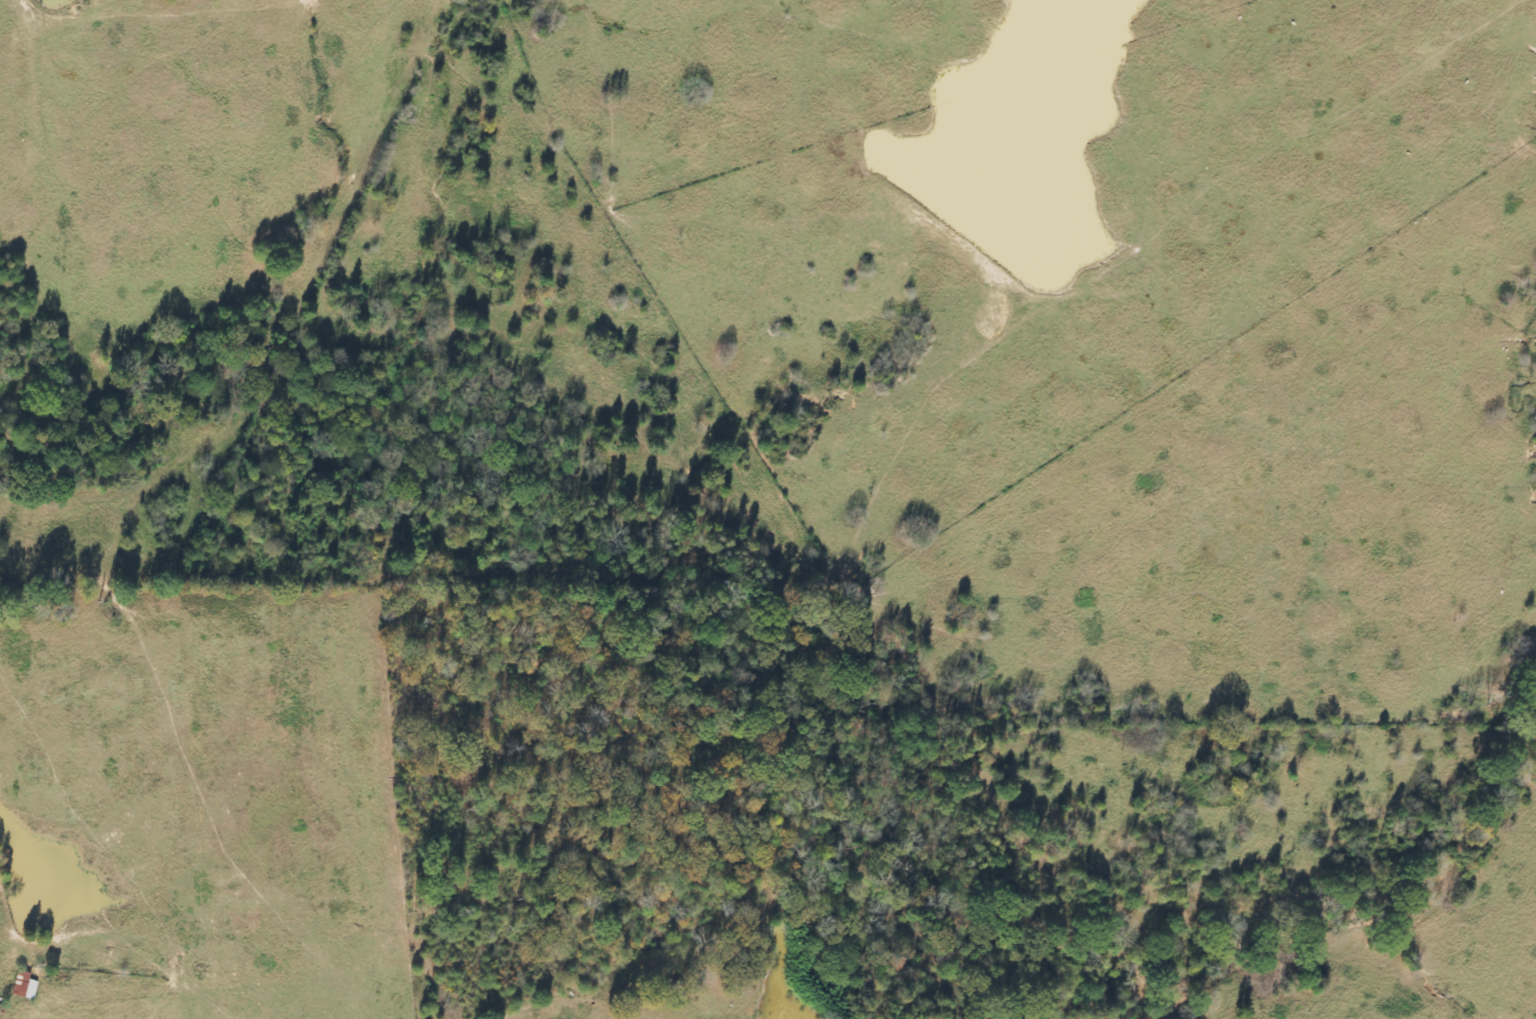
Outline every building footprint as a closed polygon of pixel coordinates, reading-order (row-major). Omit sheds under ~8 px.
[(33,975),(19,972),(15,995),(36,999),(40,982),(32,980),(33,975)]
